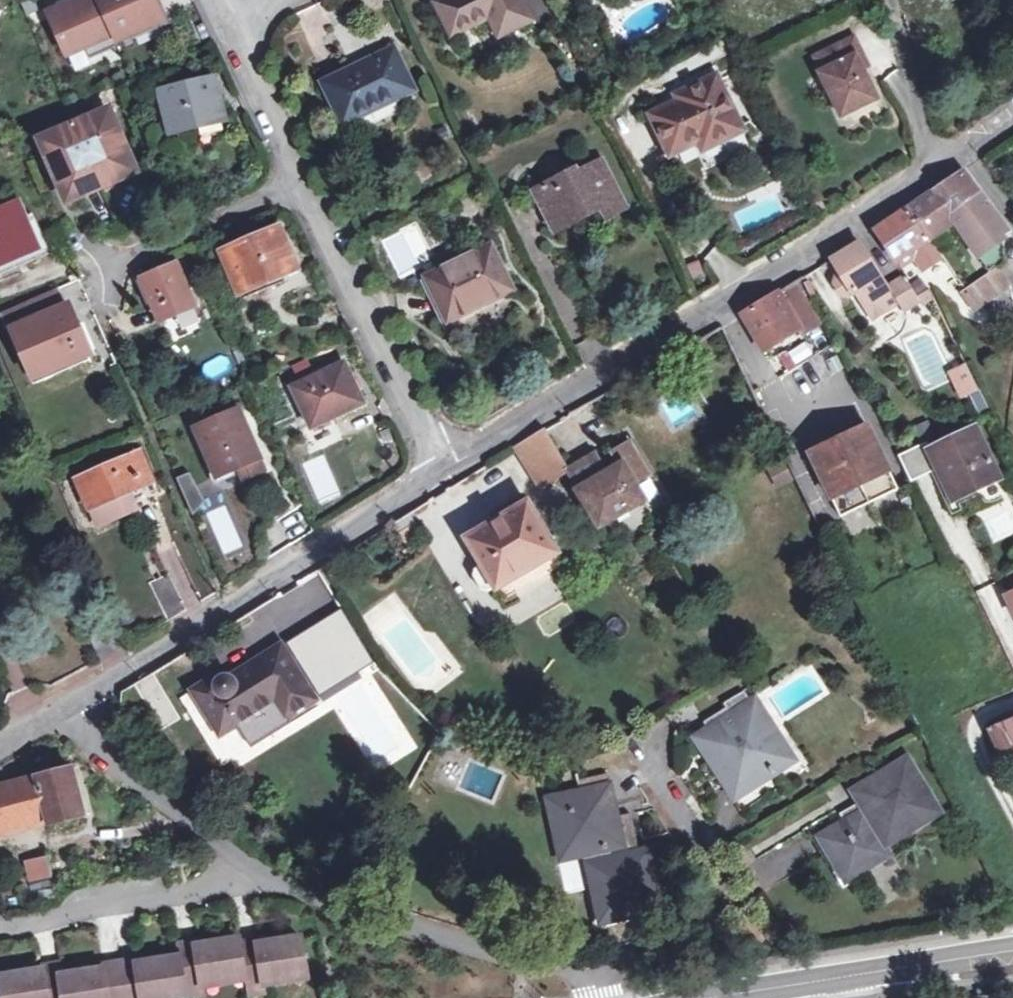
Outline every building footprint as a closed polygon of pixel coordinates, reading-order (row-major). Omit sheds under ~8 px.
[(162,13),(156,0),(100,0),(119,43),(149,29),(146,21),(162,13)] [(493,37),(525,21),(527,20),(517,0),(442,0),(432,5),(448,38),(484,20),(493,37)] [(166,22),(162,13),(146,21),(149,29),(166,22)] [(859,54),(851,39),(812,57),(819,72),(817,73),(838,117),(874,100),(860,70),(853,57),(859,54)] [(406,92),(386,51),(320,83),(342,125),(406,92)] [(859,54),(853,57),(860,70),(866,68),(859,54)] [(666,110),(664,107),(650,115),(671,155),(712,134),(716,143),(740,131),(714,75),(675,95),(679,103),(666,110)] [(229,119),(220,79),(164,90),(173,131),(229,119)] [(54,164),(61,161),(69,177),(61,181),(71,202),(139,170),(130,151),(124,153),(116,136),(123,133),(112,111),(44,143),(54,164)] [(532,191),(550,229),(599,206),(605,217),(624,207),(602,160),(577,173),(575,170),(532,191)] [(963,170),(909,207),(930,237),(953,222),(950,214),(979,193),(975,187),(963,170)] [(1006,230),(979,193),(950,214),(953,222),(976,252),(1000,234),(1006,230)] [(41,242),(24,201),(5,209),(7,215),(0,218),(0,261),(41,242)] [(909,207),(875,231),(899,268),(912,258),(923,273),(945,258),(930,237),(909,207)] [(264,274),(267,282),(297,268),(279,229),(225,253),(239,285),(264,274)] [(1005,264),(1000,234),(976,252),(991,274),(998,269),(1005,264)] [(859,242),(834,260),(842,273),(838,276),(835,282),(841,293),(848,299),(855,295),(870,320),(897,304),(903,312),(917,304),(919,308),(934,300),(928,289),(926,290),(917,296),(911,288),(904,277),(887,286),(859,242)] [(426,278),(446,319),(479,302),(481,306),(507,293),(487,252),(466,263),(464,260),(426,278)] [(195,307),(177,263),(143,277),(161,322),(195,307)] [(998,269),(991,274),(964,292),(975,309),(1010,287),(998,269)] [(264,274),(239,285),(242,293),(267,282),(264,274)] [(921,281),(911,288),(917,296),(926,290),(921,281)] [(779,292),(742,314),(763,352),(800,329),(779,292)] [(36,351),(47,376),(93,356),(71,307),(17,331),(27,355),(36,351)] [(803,362),(821,351),(813,338),(795,349),(803,362)] [(36,351),(27,355),(38,380),(47,376),(36,351)] [(965,364),(951,370),(965,399),(980,393),(965,364)] [(367,406),(349,367),(296,390),(314,430),(367,406)] [(266,465),(242,410),(197,430),(219,479),(242,468),(245,475),(266,465)] [(868,425),(810,454),(841,518),(899,489),(868,425)] [(928,443),(899,456),(911,482),(932,472),(939,469),(953,499),(998,479),(977,431),(931,452),(928,443)] [(544,433),(516,449),(538,486),(565,470),(567,469),(544,433)] [(608,472),(577,490),(600,527),(618,517),(623,523),(632,517),(628,512),(645,501),(635,485),(651,475),(632,444),(608,457),(609,463),(605,465),(608,472)] [(567,469),(565,470),(577,490),(608,472),(605,465),(596,453),(567,469)] [(139,512),(130,494),(154,483),(142,454),(82,480),(102,527),(139,512)] [(1005,493),(998,479),(953,499),(939,469),(932,472),(951,515),(958,512),(955,507),(981,495),(984,503),(1005,493)] [(555,553),(524,499),(502,511),(506,518),(468,539),(483,564),(474,570),(473,577),(481,591),(489,591),(496,586),(497,589),(555,553)] [(225,505),(205,513),(222,552),(241,544),(225,505)] [(153,583),(169,621),(186,610),(171,575),(153,583)] [(400,604),(368,630),(424,698),(453,675),(400,604)] [(212,679),(193,691),(220,735),(275,701),(286,718),(314,700),(281,647),(218,686),(212,679)] [(754,708),(748,700),(731,711),(733,714),(705,732),(714,746),(720,741),(725,749),(699,765),(715,789),(733,777),(752,805),(775,791),(766,777),(773,772),(771,768),(786,760),(775,742),(783,737),(762,703),(754,708)] [(987,729),(1005,769),(1012,766),(1012,718),(987,729)] [(850,805),(812,828),(844,882),(884,857),(875,840),(884,834),(886,839),(906,826),(909,831),(935,815),(923,795),(927,792),(911,766),(893,777),(892,772),(862,791),(870,802),(862,806),(867,813),(858,819),(850,805)] [(73,767),(10,784),(22,829),(50,822),(51,826),(86,817),(76,778),(73,767)] [(609,775),(578,782),(581,793),(559,798),(563,815),(556,816),(566,857),(586,852),(588,857),(600,855),(602,867),(598,867),(603,889),(597,891),(604,923),(637,915),(637,912),(653,908),(642,852),(638,853),(630,816),(611,820),(609,810),(617,808),(609,775)] [(0,786),(0,835),(22,829),(10,784),(0,786)] [(26,881),(51,878),(49,855),(24,858),(26,881)] [(1,977),(4,997),(182,997),(213,993),(237,990),(236,982),(254,980),(255,987),(256,996),(273,993),(298,990),(297,980),(307,979),(301,939),(276,943),(277,947),(258,950),(257,942),(240,945),(239,940),(214,944),(215,949),(197,952),(196,943),(179,946),(180,957),(157,961),(157,966),(139,969),(137,960),(104,966),(105,974),(87,977),(86,972),(62,976),(60,965),(43,967),(44,975),(26,978),(26,973),(1,977)] [(308,988),(307,979),(297,980),(298,990),(308,988)] [(236,982),(237,990),(255,987),(254,980),(236,982)]
